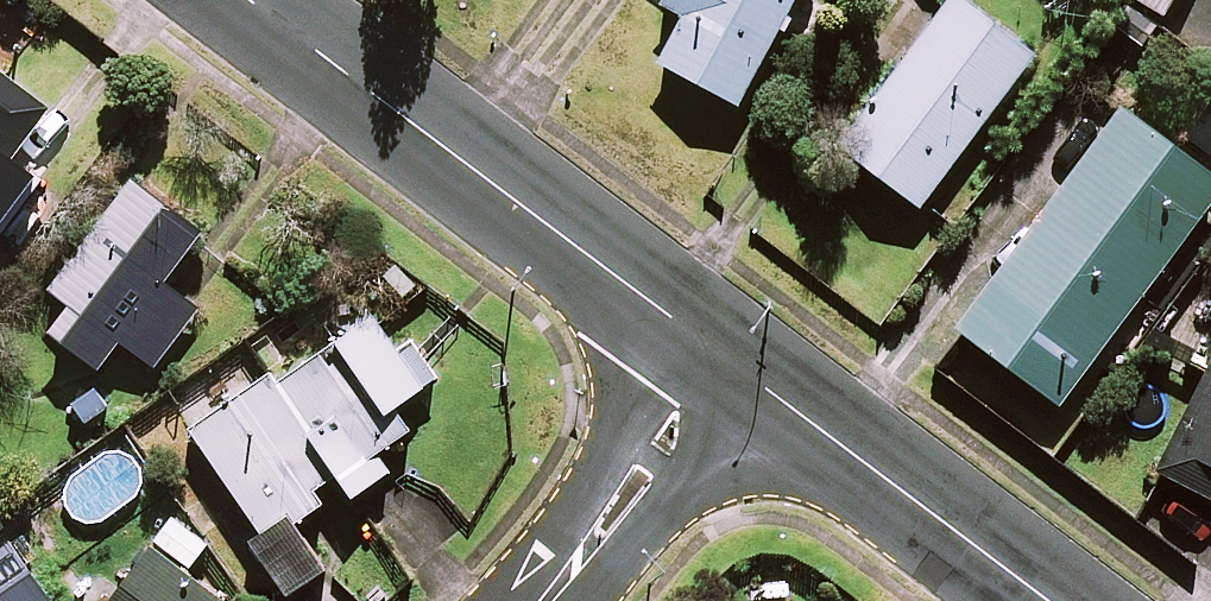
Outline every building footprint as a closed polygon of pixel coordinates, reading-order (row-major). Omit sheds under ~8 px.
[(660,1),(683,13),(658,59),(736,101),(791,0),(660,0),(660,1)] [(964,0),(948,0),(841,145),(919,203),(1032,50),(964,0)] [(1170,0),(1141,0),(1162,13),(1170,0)] [(35,183),(8,163),(49,108),(0,71),(0,230),(35,183)] [(1185,140),(1210,159),(1210,104),(1185,140)] [(1121,106),(959,328),(1060,402),(1140,292),(1164,310),(1208,251),(1186,236),(1210,202),(1210,172),(1121,106)] [(202,229),(135,176),(48,285),(71,303),(50,329),(97,366),(119,338),(152,364),(196,309),(161,280),(202,229)] [(398,352),(373,315),(281,376),(276,368),(190,425),(260,530),(250,537),(286,592),(327,565),(296,518),(326,498),(317,485),(336,472),(350,494),(388,469),(376,451),(409,430),(392,405),(431,379),(408,345),(398,352)] [(1155,468),(1210,496),(1210,358),(1155,468)] [(171,517),(106,600),(224,600),(186,571),(207,544),(171,517)] [(11,541),(0,550),(0,600),(52,600),(55,599),(11,541)]
